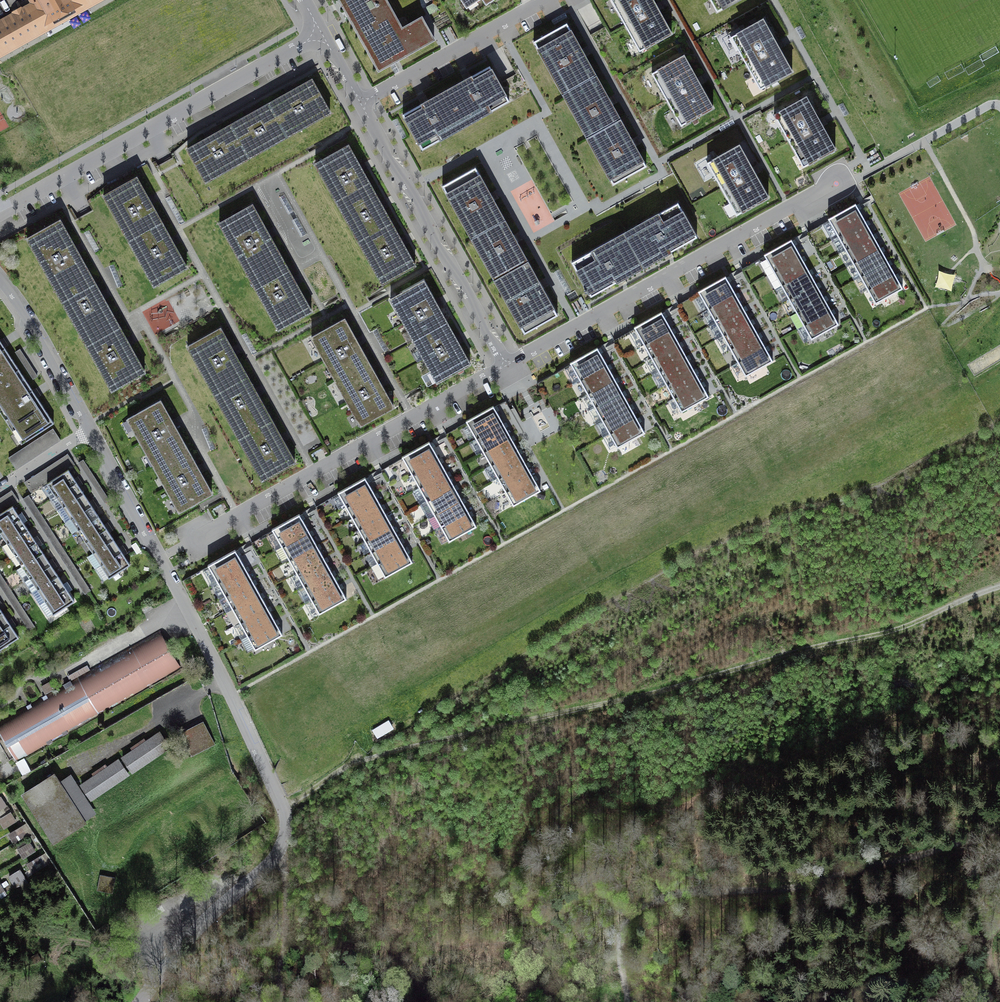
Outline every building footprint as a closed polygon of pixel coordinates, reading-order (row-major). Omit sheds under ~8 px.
[(100,0),(30,0),(32,4),(22,10),(21,8),(13,12),(14,14),(0,22),(0,56),(100,0)] [(341,3),(379,71),(434,40),(422,17),(402,28),(400,25),(396,26),(394,23),(398,21),(386,0),(339,0),(341,3)] [(471,13),(485,4),(486,5),(494,0),(463,0),(471,13)] [(640,52),(672,34),(659,11),(660,10),(658,7),(657,4),(655,4),(653,0),(611,0),(640,52)] [(717,12),(738,0),(710,0),(717,12)] [(763,19),(731,37),(760,90),(792,72),(780,49),(781,48),(779,45),(777,42),(776,42),(763,19)] [(534,42),(563,95),(596,77),(585,57),(587,56),(585,53),(583,49),(582,50),(567,23),(534,42)] [(796,28),(802,39),(807,36),(801,25),(796,28)] [(684,55),(652,73),(681,126),(713,108),(700,85),(702,85),(700,81),(698,78),(697,79),(684,55)] [(446,91),(466,126),(509,101),(490,66),(471,77),(471,75),(467,77),(464,79),(465,80),(446,91)] [(596,77),(563,95),(587,138),(621,120),(612,105),(614,105),(612,101),(610,98),(609,99),(596,77)] [(286,94),(270,103),(289,136),(330,113),(312,80),(293,90),(292,89),(289,91),(286,93),(286,94)] [(466,126),(446,91),(428,100),(428,99),(424,101),(421,103),(422,104),(403,115),(422,150),(466,126)] [(806,97),(774,115),(803,167),(835,149),(823,127),(824,126),(822,123),(820,119),(819,120),(806,97)] [(247,116),(229,126),(247,159),(289,136),(270,103),(253,112),(253,111),(249,113),(246,115),(247,116)] [(839,105),(844,116),(849,114),(843,103),(839,105)] [(621,120),(587,138),(613,185),(646,166),(635,146),(637,146),(635,143),(633,139),(632,140),(621,120)] [(206,139),(187,149),(206,182),(247,159),(229,126),(212,135),(212,134),(208,136),(205,138),(206,139)] [(360,166),(348,145),(315,164),(339,206),(372,187),(363,172),(365,172),(363,169),(361,165),(360,166)] [(739,145),(707,163),(736,215),(768,197),(756,175),(757,174),(755,171),(753,167),(752,168),(739,145)] [(442,186),(472,239),(505,221),(494,201),(495,200),(493,197),(491,194),(490,194),(475,167),(442,186)] [(137,177),(104,196),(129,242),(162,224),(152,204),(153,204),(151,200),(149,197),(148,198),(137,177)] [(372,187),(339,206),(359,242),(392,224),(384,209),(385,208),(383,205),(381,202),(380,202),(372,187)] [(625,232),(644,267),(664,255),(665,256),(668,255),(672,253),(671,252),(697,237),(678,203),(625,232)] [(838,237),(865,221),(857,206),(855,203),(828,219),(838,237)] [(252,205),(219,223),(249,276),(282,258),(271,238),(272,237),(270,234),(268,231),(267,231),(252,205)] [(60,220),(27,238),(57,291),(90,273),(79,253),(80,253),(78,249),(76,246),(75,247),(60,220)] [(513,236),(505,221),(472,239),(495,280),(528,262),(517,242),(518,242),(517,238),(515,235),(513,236)] [(867,224),(865,221),(838,237),(845,250),(873,235),(867,224)] [(162,224),(129,242),(154,286),(187,267),(175,245),(176,245),(174,241),(172,238),(171,239),(162,224)] [(392,224),(359,242),(382,284),(415,265),(404,245),(405,245),(404,242),(402,238),(401,239),(392,224)] [(624,278),(644,267),(625,232),(572,262),(591,296),(617,281),(618,283),(621,281),(625,279),(624,278)] [(874,238),(873,235),(845,250),(853,263),(880,248),(874,238)] [(774,272),(801,257),(793,242),(791,239),(764,254),(774,272)] [(882,251),(880,248),(853,263),(860,277),(888,261),(882,251)] [(803,260),(801,257),(774,272),(781,286),(809,270),(803,260)] [(282,258),(249,276),(278,329),(311,311),(297,285),(298,284),(296,281),(295,278),(293,278),(282,258)] [(889,264),(888,261),(860,277),(868,290),(895,275),(889,264)] [(539,282),(528,262),(495,280),(524,333),(558,315),(543,289),(544,288),(542,285),(540,281),(539,282)] [(810,273),(809,270),(781,286),(789,299),(816,284),(810,273)] [(937,284),(935,287),(939,287),(944,288),(948,289),(952,291),(952,286),(953,282),(956,275),(951,275),(947,274),(943,272),(939,270),(939,275),(938,280),(937,284)] [(90,273),(57,291),(82,337),(115,319),(104,300),(106,299),(104,296),(102,292),(101,293),(90,273)] [(897,277),(895,275),(868,290),(875,304),(903,288),(897,277)] [(708,309),(736,294),(725,276),(698,291),(708,309)] [(414,341),(447,322),(439,307),(440,307),(438,304),(436,300),(435,301),(424,281),(391,299),(414,341)] [(818,287),(816,284),(789,299),(796,312),(824,297),(818,287)] [(743,307),(736,294),(708,309),(716,322),(743,307)] [(825,300),(824,297),(796,312),(804,326),(831,310),(825,300)] [(750,320),(743,307),(716,322),(723,336),(750,320)] [(833,313),(831,310),(804,326),(811,339),(839,324),(833,313)] [(644,345),(671,330),(661,312),(634,327),(644,345)] [(126,339),(115,319),(82,337),(112,390),(145,372),(130,346),(131,345),(130,342),(128,339),(126,339)] [(311,337),(335,379),(368,360),(359,346),(361,345),(359,342),(357,338),(356,339),(344,319),(311,337)] [(758,334),(750,320),(723,336),(730,349),(758,334)] [(437,382),(470,364),(459,344),(460,343),(458,340),(457,337),(455,337),(447,322),(414,341),(437,382)] [(220,328),(187,346),(213,392),(246,374),(236,355),(237,354),(235,351),(233,348),(232,348),(220,328)] [(679,343),(671,330),(644,345),(651,358),(679,343)] [(765,347),(758,334),(730,349),(738,362),(765,347)] [(19,369),(0,340),(0,381),(19,369)] [(686,356),(679,343),(651,358),(659,371),(686,356)] [(580,381),(607,365),(597,347),(570,363),(580,381)] [(773,361),(765,347),(738,362),(745,376),(773,361)] [(694,369),(686,356),(659,371),(666,385),(694,369)] [(335,379),(360,425),(393,407),(382,387),(384,386),(382,383),(380,380),(379,380),(368,360),(335,379)] [(615,379),(607,365),(580,381),(587,394),(615,379)] [(0,381),(0,400),(1,401),(0,401),(0,411),(3,409),(8,417),(10,416),(14,422),(9,425),(15,434),(20,430),(26,440),(53,423),(19,369),(0,381)] [(701,383),(694,369),(666,385),(674,398),(701,383)] [(431,373),(424,375),(427,385),(434,383),(431,373)] [(246,374),(213,392),(236,433),(269,415),(258,396),(260,395),(258,392),(256,389),(255,389),(246,374)] [(622,392),(615,379),(587,394),(595,407),(622,392)] [(709,397),(701,383),(674,398),(681,412),(709,397)] [(630,405),(622,392),(595,407),(602,420),(630,405)] [(160,400),(127,419),(153,465),(186,447),(175,427),(177,427),(175,423),(173,420),(172,421),(160,400)] [(476,439),(503,423),(493,405),(466,421),(476,439)] [(637,418),(630,405),(602,420),(610,434),(637,418)] [(280,435),(269,415),(236,433),(262,480),(295,461),(284,442),(285,441),(283,438),(281,434),(280,435)] [(645,432),(637,418),(610,434),(617,447),(645,432)] [(511,437),(503,423),(476,439),(483,452),(511,437)] [(51,427),(7,455),(13,464),(57,436),(51,427)] [(518,450),(511,437),(483,452),(491,465),(518,450)] [(402,456),(412,474),(439,459),(429,441),(402,456)] [(186,447),(153,465),(179,511),(212,493),(201,473),(202,472),(200,469),(198,466),(197,466),(186,447)] [(525,463),(518,450),(491,465),(498,478),(525,463)] [(68,454),(24,482),(31,493),(75,465),(68,454)] [(439,459),(412,474),(419,488),(446,472),(439,459)] [(533,477),(525,463),(498,478),(506,492),(533,477)] [(47,483),(56,496),(77,482),(68,469),(47,483)] [(446,472),(419,488),(427,501),(454,486),(446,472)] [(346,507),(373,492),(365,477),(338,492),(346,507)] [(540,490),(533,477),(506,492),(513,506),(540,490)] [(84,493),(77,482),(56,496),(63,507),(84,493)] [(454,486),(427,501),(434,514),(461,499),(454,486)] [(0,497),(0,514),(18,502),(10,491),(0,497)] [(379,503),(373,492),(346,507),(352,518),(379,503)] [(92,505),(84,493),(63,507),(71,519),(92,505)] [(461,499),(434,514),(441,527),(469,512),(461,499)] [(386,514),(379,503),(352,518),(358,529),(386,514)] [(99,516),(92,505),(71,519),(78,530),(99,516)] [(0,532),(21,519),(13,506),(0,514),(0,532)] [(469,512),(441,527),(449,541),(476,526),(469,512)] [(282,547),(309,531),(299,514),(272,529),(282,547)] [(392,525),(386,514),(358,529),(365,541),(392,525)] [(107,528),(99,516),(78,530),(86,542),(107,528)] [(28,529),(21,519),(0,532),(7,543),(28,529)] [(398,537),(392,525),(365,541),(371,552),(398,537)] [(114,539),(107,528),(86,542),(93,553),(114,539)] [(36,541),(28,529),(7,543),(15,555),(36,541)] [(317,545),(309,531),(282,547),(289,560),(317,545)] [(405,548),(398,537),(371,552),(377,563),(405,548)] [(122,551),(114,539),(93,553),(101,565),(122,551)] [(43,553),(36,541),(15,555),(22,566),(43,553)] [(324,558),(317,545),(289,560),(297,573),(324,558)] [(412,562),(405,548),(377,563),(385,577),(412,562)] [(208,564),(218,582),(245,567),(235,549),(208,564)] [(130,564),(122,551),(101,565),(109,578),(130,564)] [(51,565),(43,553),(22,566),(30,578),(51,565)] [(331,571),(324,558),(297,573),(304,587),(331,571)] [(58,576),(51,565),(30,578),(37,589),(58,576)] [(225,596),(252,580),(245,567),(218,582),(225,596)] [(339,585),(331,571),(304,587),(311,600),(339,585)] [(66,588),(58,576),(37,589),(45,601),(66,588)] [(225,596),(232,609),(260,594),(252,580),(225,596)] [(346,598),(339,585),(311,600),(319,614),(346,598)] [(74,601),(66,588),(45,601),(53,614),(74,601)] [(240,622),(267,607),(260,594),(232,609),(240,622)] [(240,622),(247,636),(275,620),(267,607),(240,622)] [(2,612),(0,614),(0,631),(10,624),(2,612)] [(275,620),(247,636),(255,649),(282,634),(275,620)] [(10,624),(0,631),(0,649),(19,637),(10,624)] [(0,723),(0,730),(17,759),(180,665),(160,631),(0,723)] [(390,720),(374,728),(377,735),(394,727),(390,720)] [(203,725),(180,735),(191,759),(214,748),(203,725)] [(123,757),(133,771),(169,747),(160,732),(123,757)] [(91,799),(128,775),(118,760),(81,785),(91,799)] [(93,812),(70,776),(58,784),(53,776),(25,794),(54,840),(83,822),(81,820),(93,812)] [(0,809),(0,816),(11,809),(9,804),(0,809)] [(4,827),(17,819),(12,810),(0,817),(0,820),(4,827)] [(27,880),(27,862),(35,858),(29,858),(29,850),(24,852),(21,847),(21,836),(31,836),(25,824),(16,829),(8,829),(14,841),(14,847),(9,847),(0,852),(0,894),(27,880)] [(115,878),(100,875),(97,890),(112,893),(115,878)]
